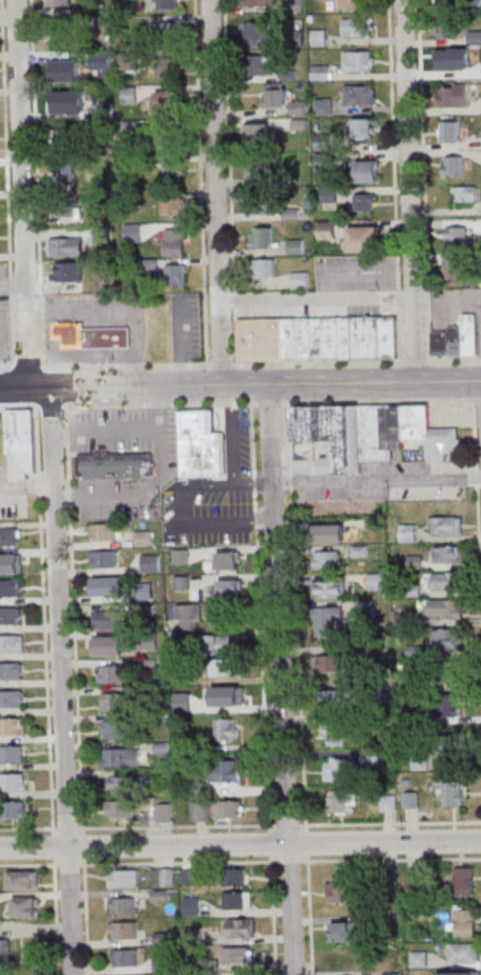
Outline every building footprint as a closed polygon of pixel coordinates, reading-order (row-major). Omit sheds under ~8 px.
[(178,0),(158,0),(158,11),(178,11),(178,0)] [(343,37),(372,37),(372,19),(343,19),(343,37)] [(458,39),(458,19),(439,19),(439,39),(458,39)] [(51,22),(51,42),(74,42),(74,22),(51,22)] [(274,45),(274,22),(246,22),(246,45),(274,45)] [(177,42),(177,23),(156,23),(156,42),(177,42)] [(327,28),(312,28),(312,45),(327,45),(327,28)] [(469,31),(469,43),(480,43),(480,31),(469,31)] [(345,71),(375,71),(375,50),(345,50),(345,71)] [(439,73),(458,73),(458,52),(439,52),(439,73)] [(246,75),(271,75),(271,56),(246,56),(246,75)] [(157,76),(178,76),(178,57),(157,57),(157,76)] [(52,78),(76,78),(76,58),(52,58),(52,78)] [(139,60),(124,60),(124,68),(139,68),(139,60)] [(334,65),(313,65),(313,80),(334,80),(334,65)] [(287,107),(287,83),(263,83),(263,107),(287,107)] [(469,107),(469,84),(440,84),(440,107),(469,107)] [(376,85),(345,85),(345,105),(376,105),(376,85)] [(123,104),(137,104),(137,87),(123,87),(123,104)] [(152,91),(152,111),(178,111),(178,91),(152,91)] [(49,96),(49,112),(71,112),(71,96),(49,96)] [(315,99),(315,114),(332,114),(332,99),(315,99)] [(354,138),(374,138),(374,118),(354,118),(354,138)] [(460,143),(460,122),(441,122),(441,143),(460,143)] [(271,123),(248,123),(248,140),(271,140),(271,123)] [(153,126),(153,145),(172,145),(172,126),(153,126)] [(165,156),(164,178),(184,178),(184,157),(165,156)] [(464,156),(444,156),(444,176),(464,176),(464,156)] [(276,160),(247,160),(247,178),(276,178),(276,160)] [(378,160),(358,160),(358,182),(378,182),(378,160)] [(56,162),(56,183),(76,183),(76,162),(56,162)] [(322,187),(322,202),(337,202),(337,187),(322,187)] [(477,201),(477,187),(455,187),(455,201),(477,201)] [(375,193),(355,193),(355,211),(375,211),(375,193)] [(163,215),(186,215),(186,196),(163,196),(163,215)] [(251,214),(274,214),(274,196),(251,196),(251,214)] [(53,217),(80,217),(80,200),(53,200),(53,217)] [(299,218),(299,209),(285,209),(285,219),(299,218)] [(319,221),(319,239),(336,239),(336,221),(319,221)] [(128,237),(136,235),(134,225),(126,227),(128,237)] [(349,226),(349,252),(381,252),(381,226),(349,226)] [(274,249),(274,227),(251,227),(251,249),(274,249)] [(447,227),(447,245),(477,245),(477,235),(468,235),(468,227),(447,227)] [(186,256),(186,229),(169,229),(169,256),(186,256)] [(84,256),(84,238),(50,238),(50,256),(84,256)] [(304,239),(289,239),(289,254),(304,254),(304,239)] [(276,259),(255,259),(255,277),(276,277),(276,259)] [(446,259),(446,280),(466,280),(466,259),(446,259)] [(52,283),(84,283),(84,262),(52,262),(52,283)] [(167,264),(167,285),(187,285),(187,264),(167,264)] [(307,288),(307,272),(292,272),(292,288),(307,288)] [(465,356),(465,327),(465,316),(479,316),(479,355),(465,356)] [(242,361),(242,319),(287,319),(287,361),(242,361)] [(287,361),(287,319),(300,319),(300,361),(287,361)] [(300,361),(300,319),(315,319),(315,361),(300,361)] [(315,361),(315,319),(327,319),(327,361),(315,361)] [(327,361),(327,319),(341,319),(341,361),(327,361)] [(341,361),(341,319),(356,319),(356,361),(341,361)] [(356,361),(356,319),(382,319),(382,361),(356,361)] [(382,361),(382,319),(396,319),(396,361),(382,361)] [(87,349),(64,350),(64,341),(56,341),(56,324),(86,324),(87,349)] [(452,356),(452,332),(452,328),(465,327),(465,356),(452,356)] [(132,329),(132,349),(87,349),(86,330),(132,329)] [(436,356),(435,332),(452,332),(452,356),(436,356)] [(363,407),(364,463),(365,474),(324,475),(323,458),(332,458),(332,442),(295,443),(294,409),(363,407)] [(363,407),(404,407),(405,451),(405,463),(364,463),(363,407)] [(404,407),(431,407),(432,430),(432,443),(419,443),(419,451),(405,451),(404,407)] [(9,411),(38,411),(39,482),(24,482),(23,454),(9,454),(9,411)] [(181,412),(215,411),(216,433),(224,432),(225,477),(183,479),(181,412)] [(432,430),(461,430),(461,444),(466,444),(466,452),(461,452),(461,456),(448,456),(448,464),(432,464),(432,443),(432,430)] [(77,454),(99,454),(98,447),(111,447),(111,454),(147,453),(147,479),(77,480),(77,454)] [(431,535),(463,535),(463,517),(431,517),(431,535)] [(117,524),(90,524),(90,542),(117,542),(117,524)] [(416,525),(403,525),(403,542),(416,542),(416,525)] [(315,544),(346,544),(346,526),(315,526),(315,544)] [(21,545),(21,528),(0,528),(0,545),(21,545)] [(139,532),(138,545),(149,546),(150,533),(139,532)] [(436,547),(436,565),(465,565),(465,547),(436,547)] [(118,568),(118,551),(92,551),(92,568),(118,568)] [(218,571),(239,571),(239,551),(218,551),(218,571)] [(315,552),(315,570),(340,570),(340,552),(315,552)] [(24,573),(24,554),(0,554),(0,573),(24,573)] [(161,573),(161,554),(143,554),(143,573),(161,573)] [(386,573),(369,573),(369,590),(386,590),(386,573)] [(462,591),(462,574),(430,574),(430,591),(462,591)] [(93,578),(93,595),(119,595),(119,578),(93,578)] [(0,579),(0,597),(24,597),(24,579),(0,579)] [(219,598),(241,598),(241,580),(219,580),(219,598)] [(315,581),(315,598),(346,598),(346,581),(315,581)] [(464,600),(425,600),(425,618),(464,618),(464,600)] [(179,628),(202,628),(202,604),(179,604),(179,628)] [(0,606),(0,624),(23,624),(23,606),(0,606)] [(317,638),(341,638),(341,608),(317,608),(317,638)] [(123,611),(95,611),(95,627),(123,627),(123,611)] [(459,651),(459,631),(435,631),(435,651),(459,651)] [(21,653),(21,635),(0,635),(0,653),(21,653)] [(232,654),(232,635),(208,635),(208,654),(232,654)] [(93,655),(126,655),(126,636),(93,636),(93,655)] [(344,656),(318,656),(318,673),(344,673),(344,656)] [(212,659),(212,676),(234,676),(234,659),(212,659)] [(24,680),(24,662),(0,662),(0,680),(24,680)] [(440,684),(465,684),(465,664),(440,664),(440,684)] [(125,665),(99,665),(99,683),(125,683),(125,665)] [(232,702),(232,686),(202,686),(202,702),(232,702)] [(0,690),(0,707),(26,707),(26,690),(0,690)] [(343,708),(343,690),(325,690),(325,708),(343,708)] [(103,710),(125,710),(125,692),(103,692),(103,710)] [(461,694),(441,694),(441,716),(461,716),(461,694)] [(27,718),(0,718),(0,735),(27,735),(27,718)] [(238,719),(217,719),(217,741),(238,741),(238,719)] [(130,738),(129,721),(104,721),(104,738),(130,738)] [(326,725),(326,746),(347,746),(347,725),(326,725)] [(2,763),(24,763),(24,746),(2,746),(2,763)] [(144,766),(144,749),(103,749),(103,766),(144,766)] [(350,758),(328,758),(328,776),(350,776),(350,758)] [(244,760),(211,760),(211,782),(244,782),(244,760)] [(413,770),(428,770),(428,760),(413,760),(413,770)] [(4,773),(4,791),(26,791),(26,773),(4,773)] [(109,776),(109,793),(134,793),(134,776),(109,776)] [(465,806),(465,781),(442,781),(442,806),(465,806)] [(405,808),(419,808),(419,792),(405,792),(405,808)] [(350,813),(350,794),(331,794),(331,813),(350,813)] [(382,811),(397,811),(397,794),(382,794),(382,811)] [(108,800),(108,817),(134,817),(134,800),(108,800)] [(213,800),(213,820),(244,820),(244,800),(213,800)] [(2,819),(28,819),(28,801),(2,801),(2,819)] [(210,821),(210,801),(192,801),(192,821),(210,821)] [(158,821),(172,821),(172,803),(158,803),(158,821)] [(474,896),(474,867),(454,867),(454,896),(474,896)] [(175,868),(154,868),(154,885),(175,885),(175,868)] [(225,868),(225,885),(246,885),(246,868),(225,868)] [(109,887),(139,887),(139,869),(109,869),(109,887)] [(199,869),(183,869),(183,884),(199,884),(199,869)] [(9,889),(38,889),(38,870),(9,870),(9,889)] [(425,875),(402,875),(402,896),(425,896),(425,875)] [(356,877),(328,877),(328,902),(356,902),(356,877)] [(224,909),(252,909),(252,891),(224,891),(224,909)] [(39,897),(13,897),(13,917),(39,917),(39,897)] [(200,897),(185,897),(185,915),(200,915),(200,897)] [(136,915),(136,898),(112,898),(112,915),(136,915)] [(456,909),(456,936),(477,936),(477,909),(456,909)] [(255,919),(228,919),(228,938),(255,938),(255,919)] [(137,939),(137,922),(112,922),(112,939),(137,939)] [(332,922),(332,942),(365,942),(365,922),(332,922)] [(12,939),(1,939),(1,932),(0,932),(0,967),(13,967),(12,939)] [(479,964),(479,943),(449,943),(449,964),(479,964)] [(223,947),(223,963),(251,963),(251,947),(223,947)] [(139,949),(113,949),(113,967),(139,967),(139,949)] [(155,971),(169,971),(169,955),(155,955),(155,971)]
